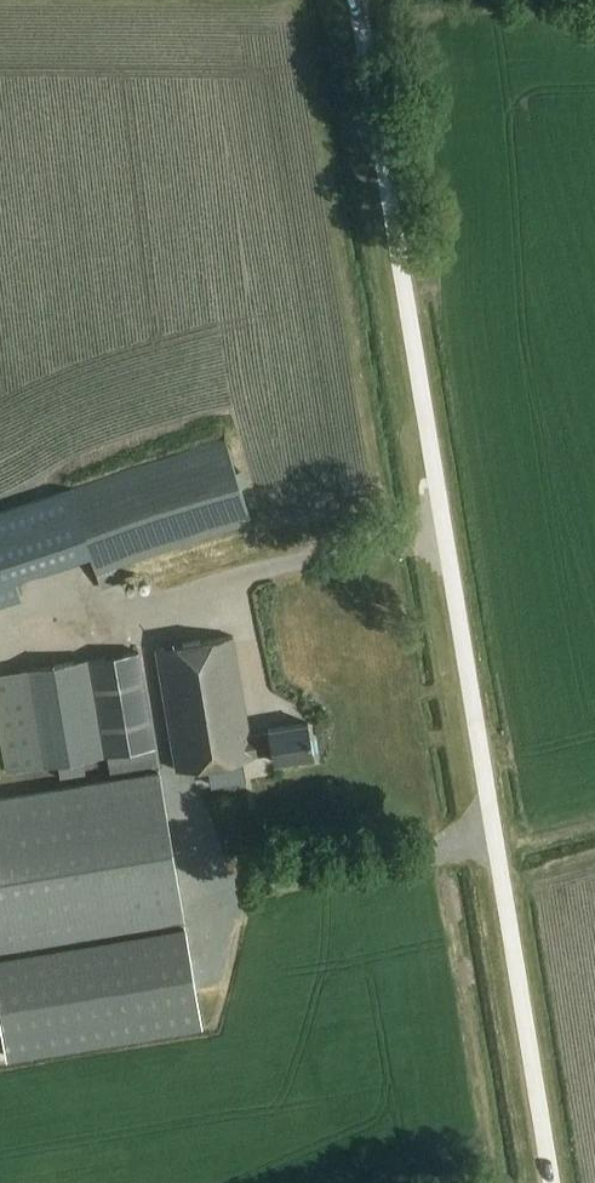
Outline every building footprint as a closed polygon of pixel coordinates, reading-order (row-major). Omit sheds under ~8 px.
[(90,553),(97,573),(253,522),(226,439),(0,513),(0,606),(22,599),(15,579),(90,553)] [(156,650),(176,773),(254,760),(253,757),(269,754),(271,763),(310,757),(305,723),(265,730),(266,734),(249,737),(233,638),(156,650)] [(0,675),(0,734),(6,772),(155,747),(139,652),(0,675)] [(272,778),(313,776),(312,765),(271,767),(272,778)] [(183,917),(159,773),(0,800),(0,948),(183,917)] [(0,960),(0,1008),(8,1057),(201,1024),(185,929),(0,960)]
